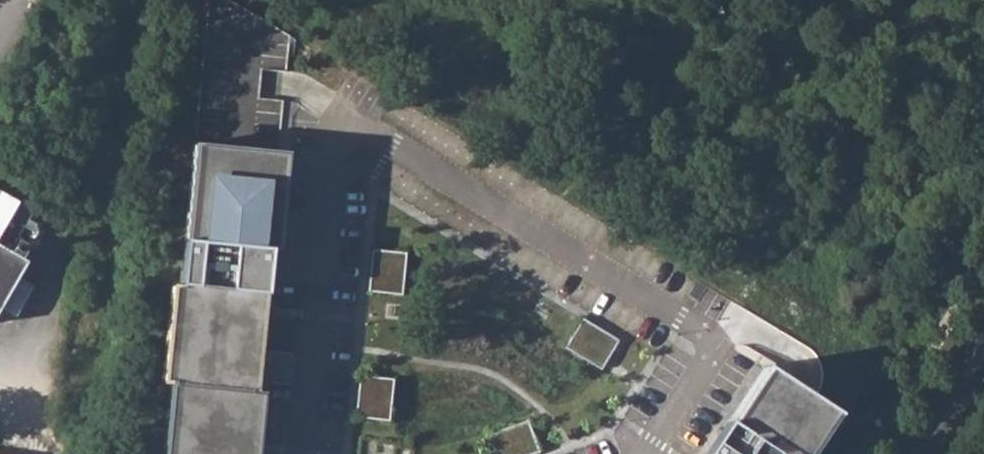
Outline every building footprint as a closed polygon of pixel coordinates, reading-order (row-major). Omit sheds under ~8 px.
[(295,118),(296,100),(259,100),(259,138),(278,138),(278,118),(295,118)] [(191,148),(164,389),(171,389),(252,397),(265,256),(272,256),(284,158),(191,148)] [(14,316),(31,286),(16,277),(25,262),(8,252),(31,210),(0,192),(0,308),(14,316)] [(406,253),(372,250),(368,292),(402,295),(406,253)] [(565,348),(602,369),(619,339),(583,319),(565,348)] [(701,453),(799,453),(832,403),(765,358),(701,453)] [(394,379),(360,376),(356,417),(389,421),(394,379)] [(171,389),(163,453),(246,453),(252,397),(171,389)] [(495,453),(535,453),(540,452),(528,420),(488,435),(495,453)]
